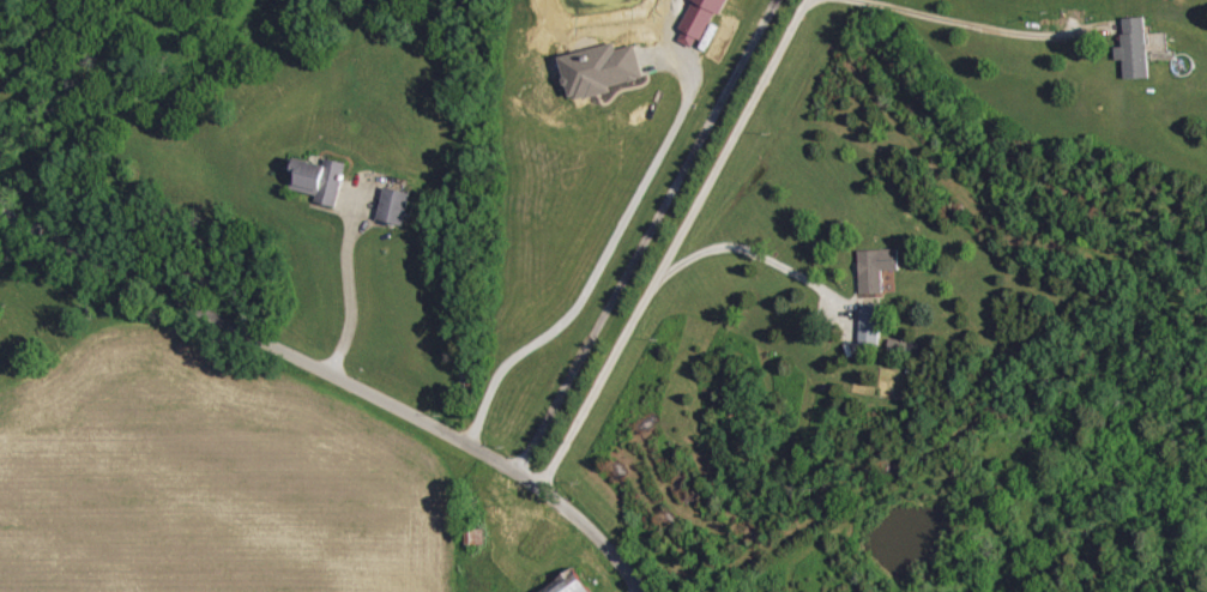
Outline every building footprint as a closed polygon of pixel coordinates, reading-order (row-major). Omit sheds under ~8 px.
[(674,38),(698,51),(723,0),(693,0),(674,38)] [(1117,60),(1124,60),(1125,78),(1149,77),(1147,17),(1123,17),(1124,46),(1116,46),(1117,60)] [(643,78),(635,44),(616,49),(614,42),(558,56),(569,101),(610,91),(608,86),(643,78)] [(346,163),(327,158),(325,164),(296,157),(288,188),(316,195),(314,202),(335,207),(346,163)] [(376,219),(404,226),(412,193),(385,186),(376,219)] [(898,248),(858,250),(860,277),(883,276),(883,270),(899,270),(898,248)] [(859,344),(879,345),(881,305),(861,304),(859,344)] [(576,569),(537,591),(589,591),(576,569)]
